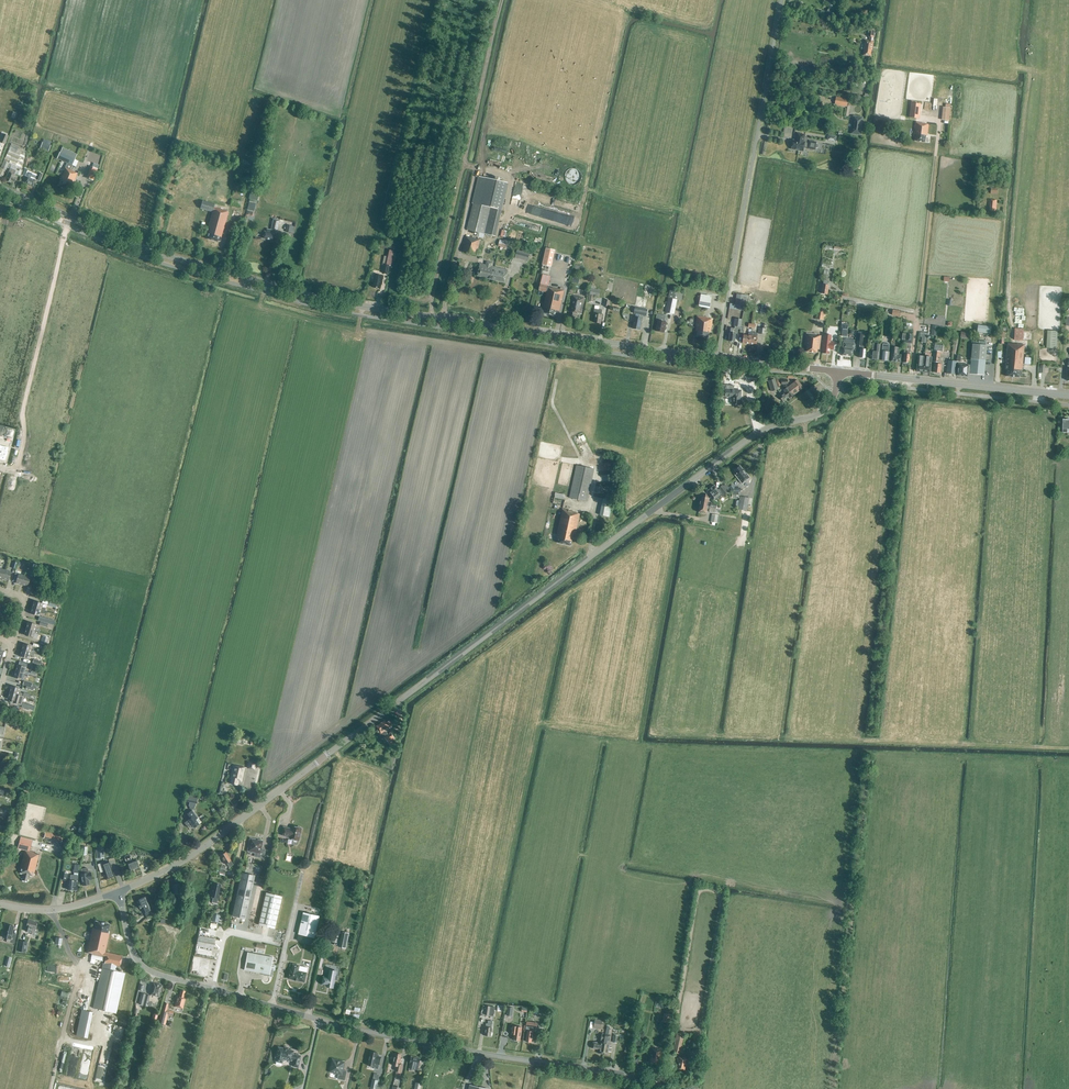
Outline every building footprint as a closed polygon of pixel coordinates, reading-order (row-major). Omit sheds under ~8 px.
[(872,50),(873,41),(864,40),(863,49),(864,49),(863,56),(871,57),(871,50),(872,50)] [(847,87),(855,88),(857,78),(848,77),(847,87)] [(847,107),(848,99),(836,97),(834,106),(847,107)] [(909,118),(919,119),(921,104),(910,103),(909,118)] [(949,121),(950,108),(943,107),(941,120),(949,121)] [(853,116),(850,134),(860,136),(863,117),(853,116)] [(926,137),(928,126),(924,125),(924,124),(915,123),(914,135),(915,135),(914,142),(924,143),(925,136),(926,137)] [(806,143),(807,138),(804,137),(805,135),(797,134),(796,141),(793,141),(791,149),(803,152),(804,147),(808,148),(807,149),(815,151),(816,148),(817,148),(818,145),(816,145),(817,142),(809,141),(809,143),(806,143)] [(51,145),(42,142),(40,148),(48,152),(51,145)] [(21,171),(27,152),(11,144),(4,161),(1,168),(6,170),(7,168),(10,169),(6,178),(7,179),(6,181),(11,183),(11,181),(14,182),(16,178),(14,177),(15,175),(20,177),(22,171),(21,171)] [(70,170),(76,155),(61,148),(57,159),(67,163),(60,179),(61,179),(58,185),(61,187),(61,188),(65,190),(66,189),(69,190),(72,184),(77,174),(73,172),(73,171),(70,170)] [(40,181),(43,174),(39,173),(37,177),(35,177),(29,174),(25,182),(33,186),(35,180),(40,181)] [(240,207),(241,202),(232,199),(230,205),(240,207)] [(997,200),(988,200),(987,205),(989,205),(989,211),(996,211),(997,200)] [(220,241),(228,212),(223,211),(224,210),(213,207),(214,204),(202,201),(200,209),(212,212),(205,237),(207,238),(207,239),(217,242),(218,241),(220,241)] [(484,234),(490,208),(473,204),(467,230),(484,234)] [(275,241),(278,226),(280,221),(274,220),(273,225),(272,230),(267,229),(267,232),(265,231),(263,238),(275,241)] [(289,224),(287,231),(294,233),(296,226),(289,224)] [(477,239),(466,236),(462,252),(476,255),(480,240),(479,239),(479,238),(478,238),(477,239)] [(551,267),(555,250),(546,248),(542,265),(551,267)] [(515,255),(528,258),(530,253),(517,249),(515,255)] [(491,279),(494,267),(485,265),(486,262),(483,261),(482,264),(480,264),(477,276),(491,279)] [(508,270),(497,268),(494,267),(491,279),(505,283),(508,270)] [(382,285),(384,276),(375,275),(373,283),(374,283),(373,287),(380,289),(381,285),(382,285)] [(552,289),(548,288),(550,278),(542,276),(539,291),(547,292),(542,313),(544,313),(544,314),(554,316),(555,316),(557,316),(557,315),(558,315),(564,291),(561,290),(561,289),(560,288),(560,290),(552,288),(552,289)] [(598,297),(600,290),(591,288),(588,301),(593,303),(594,296),(598,297)] [(681,301),(683,292),(670,289),(665,313),(673,314),(677,300),(681,301)] [(581,314),(585,299),(581,298),(581,297),(572,295),(570,305),(570,306),(568,312),(571,312),(569,318),(574,319),(574,318),(576,318),(577,313),(581,314)] [(710,309),(711,299),(699,297),(697,307),(710,309)] [(646,318),(647,310),(634,307),(633,315),(646,318)] [(595,314),(594,322),(601,323),(601,320),(603,320),(604,315),(601,315),(602,310),(594,309),(594,314),(595,314)] [(823,321),(824,311),(817,310),(816,319),(823,321)] [(664,333),(665,331),(664,331),(666,323),(664,322),(666,316),(657,314),(656,320),(657,321),(655,331),(662,332),(662,333),(664,333)] [(641,330),(643,319),(635,317),(633,329),(641,330)] [(710,334),(712,319),(708,319),(708,318),(697,317),(695,332),(696,332),(695,337),(708,339),(709,334),(710,334)] [(740,329),(741,325),(741,320),(735,319),(734,326),(735,326),(735,328),(730,328),(729,341),(734,342),(736,334),(737,334),(738,329),(740,329)] [(759,328),(758,334),(765,335),(766,329),(766,324),(763,324),(762,328),(759,328)] [(990,334),(991,327),(978,325),(977,332),(990,334)] [(1023,340),(1023,334),(1023,330),(1014,329),(1014,333),(1014,340),(1023,340)] [(901,342),(905,343),(911,343),(912,332),(906,331),(903,331),(902,331),(901,342)] [(1058,331),(1048,331),(1047,348),(1057,349),(1058,331)] [(749,344),(751,333),(749,332),(748,336),(743,335),(742,343),(749,344)] [(819,347),(821,336),(817,335),(817,333),(806,332),(805,345),(807,346),(806,352),(817,353),(817,347),(819,347)] [(751,333),(749,344),(756,345),(757,337),(758,333),(751,333)] [(864,349),(864,346),(862,346),(863,335),(857,334),(856,345),(859,345),(859,349),(858,349),(858,353),(859,353),(858,358),(865,358),(866,350),(864,349)] [(834,341),(834,336),(824,335),(822,353),(829,354),(829,350),(834,351),(834,342),(832,342),(832,341),(834,341)] [(852,356),(852,349),(854,349),(854,344),(854,340),(845,339),(845,343),(843,343),(843,348),(842,348),(842,355),(843,356),(845,356),(845,355),(852,356)] [(1021,345),(1021,344),(1020,343),(1020,345),(1011,344),(1011,345),(1007,345),(1005,370),(1007,370),(1006,376),(1019,378),(1019,376),(1021,376),(1024,345),(1021,345)] [(879,351),(880,344),(876,344),(873,344),(872,351),(871,351),(870,359),(878,360),(879,352),(878,352),(878,350),(879,351)] [(889,345),(882,344),(882,351),(881,351),(880,361),(888,362),(889,352),(889,345)] [(984,375),(987,345),(972,344),(971,359),(970,366),(958,365),(957,376),(967,376),(968,373),(970,373),(970,374),(984,375)] [(941,369),(943,358),(944,347),(940,347),(940,345),(934,345),(932,362),(934,362),(934,364),(933,372),(934,372),(934,373),(936,373),(937,373),(940,373),(941,369)] [(898,355),(898,348),(893,348),(893,354),(892,354),(891,361),(900,362),(901,355),(898,355)] [(924,356),(923,372),(930,372),(931,357),(924,356)] [(955,374),(956,361),(948,360),(946,374),(955,374)] [(772,392),(778,390),(775,379),(769,381),(772,392)] [(795,382),(793,384),(788,388),(793,394),(799,391),(803,388),(797,380),(795,382)] [(734,386),(722,385),(721,396),(733,397),(733,405),(739,405),(740,397),(741,391),(734,390),(734,386)] [(793,394),(788,388),(787,386),(783,386),(785,389),(784,390),(786,392),(779,397),(782,401),(789,396),(790,398),(793,395),(793,394)] [(5,459),(6,455),(7,455),(9,450),(8,450),(9,446),(0,443),(0,458),(5,459)] [(587,502),(588,496),(594,469),(576,465),(570,493),(569,498),(587,502)] [(740,466),(734,470),(737,474),(735,475),(742,484),(749,478),(743,469),(742,470),(740,466)] [(729,489),(726,484),(723,486),(723,485),(719,488),(720,489),(718,490),(714,485),(707,491),(712,498),(713,498),(714,500),(716,498),(717,498),(718,497),(719,497),(720,497),(721,496),(724,494),(724,495),(728,492),(727,491),(729,489)] [(708,502),(709,499),(709,498),(706,494),(705,494),(701,497),(700,501),(698,512),(706,514),(707,509),(709,510),(709,512),(719,514),(720,509),(716,508),(717,504),(710,503),(710,507),(708,506),(708,502)] [(746,511),(749,498),(740,496),(738,509),(746,511)] [(605,498),(601,514),(611,517),(615,500),(605,498)] [(575,513),(575,512),(563,509),(557,534),(559,535),(557,543),(571,546),(572,538),(574,538),(575,534),(580,514),(575,513)] [(5,570),(2,579),(8,581),(11,572),(5,570)] [(21,585),(24,576),(18,574),(15,583),(21,585)] [(24,576),(21,585),(27,587),(30,577),(24,576)] [(58,609),(60,603),(50,600),(48,606),(55,608),(58,609)] [(32,607),(45,611),(45,609),(42,608),(41,608),(43,604),(34,601),(32,607)] [(44,614),(45,611),(32,607),(30,614),(39,616),(40,612),(41,612),(41,613),(44,614)] [(26,629),(39,632),(39,630),(36,629),(35,629),(37,625),(28,622),(26,629)] [(38,635),(39,632),(26,629),(24,635),(33,638),(34,633),(35,633),(35,634),(38,635)] [(22,650),(34,654),(35,651),(32,650),(32,651),(31,651),(32,646),(23,644),(22,650)] [(33,656),(34,654),(22,650),(20,657),(28,659),(30,655),(31,655),(33,656)] [(15,671),(28,675),(29,672),(26,671),(26,672),(25,672),(26,667),(17,665),(15,671)] [(27,677),(28,675),(15,671),(14,678),(22,680),(24,676),(25,676),(24,676),(27,677)] [(22,689),(11,686),(9,692),(22,696),(23,693),(21,693),(22,689)] [(21,698),(22,696),(9,692),(8,699),(16,701),(18,697),(19,697),(18,698),(21,698)] [(386,723),(385,721),(376,727),(378,730),(376,731),(381,738),(387,734),(385,732),(390,729),(390,728),(393,726),(389,721),(386,723)] [(393,743),(390,740),(394,737),(391,732),(389,733),(390,734),(385,738),(387,742),(390,745),(393,743)] [(241,782),(245,767),(233,765),(230,779),(231,779),(230,784),(237,786),(238,781),(241,782)] [(198,796),(187,794),(186,801),(196,804),(198,796)] [(192,811),(187,814),(190,819),(188,820),(194,828),(198,824),(195,820),(198,818),(192,811)] [(297,827),(293,826),(292,830),(289,829),(290,828),(283,827),(281,835),(290,837),(290,839),(294,839),(293,843),(293,844),(296,845),(298,844),(298,841),(299,841),(302,828),(301,828),(300,827),(298,827),(297,827)] [(263,858),(265,850),(261,849),(262,842),(256,840),(250,838),(249,845),(248,851),(255,852),(254,856),(263,858)] [(33,876),(39,855),(34,854),(35,853),(29,851),(32,842),(20,839),(17,848),(25,850),(19,873),(23,874),(22,880),(27,882),(29,875),(33,876)] [(233,865),(230,861),(231,861),(226,852),(220,856),(225,864),(227,863),(229,867),(233,865)] [(133,862),(132,859),(126,861),(129,871),(139,868),(136,860),(133,862)] [(107,879),(114,876),(110,863),(102,865),(107,879)] [(88,872),(88,868),(81,869),(82,877),(81,877),(82,886),(85,885),(86,886),(88,886),(88,885),(89,885),(88,881),(92,880),(91,872),(88,872)] [(245,919),(255,876),(242,873),(232,916),(245,919)] [(77,891),(78,876),(70,875),(70,880),(68,880),(67,890),(74,891),(74,892),(76,892),(76,891),(77,891)] [(219,899),(220,891),(219,890),(221,885),(212,883),(209,897),(213,897),(212,903),(217,904),(218,898),(219,899)] [(181,893),(179,884),(172,885),(174,895),(177,894),(178,899),(182,898),(182,899),(185,898),(184,892),(181,893)] [(274,929),(282,896),(266,893),(258,925),(274,929)] [(144,898),(143,897),(142,898),(141,899),(138,900),(139,905),(138,905),(140,909),(142,908),(146,917),(152,915),(148,905),(145,897),(144,898)] [(213,913),(211,921),(218,923),(219,915),(213,913)] [(313,945),(315,938),(320,916),(303,913),(297,941),(313,945)] [(36,935),(38,929),(36,929),(37,923),(28,920),(25,931),(32,933),(31,934),(36,935)] [(109,925),(110,924),(95,921),(95,922),(94,928),(92,928),(87,952),(92,953),(92,954),(106,957),(105,964),(103,963),(93,1008),(116,1013),(125,974),(118,972),(122,956),(105,952),(109,933),(108,933),(109,925)] [(14,944),(16,936),(12,935),(14,927),(5,924),(1,937),(7,938),(6,942),(14,944)] [(346,949),(349,934),(342,932),(339,947),(342,948),(342,951),(345,952),(345,948),(346,949)] [(213,949),(215,939),(198,936),(196,946),(213,949)] [(26,953),(28,942),(19,940),(17,951),(26,953)] [(266,975),(271,976),(273,970),(274,970),(275,966),(271,965),(273,957),(247,953),(244,970),(266,974),(266,975)] [(298,971),(299,966),(293,964),(292,970),(290,970),(288,978),(295,980),(298,981),(304,982),(306,973),(298,971)] [(337,972),(330,970),(328,978),(323,977),(322,985),(328,986),(327,987),(333,988),(335,980),(337,981),(338,976),(336,976),(337,972)] [(159,997),(160,992),(162,985),(153,983),(150,995),(155,996),(155,997),(158,998),(159,997)] [(183,999),(185,991),(181,990),(179,997),(177,997),(175,1007),(183,1009),(185,999),(183,999)] [(151,1007),(152,1003),(148,1002),(150,995),(141,993),(139,1004),(151,1007)] [(173,1016),(174,1012),(167,1010),(169,1004),(163,1002),(158,1022),(159,1023),(158,1026),(163,1027),(164,1024),(165,1025),(168,1015),(173,1016)] [(58,1017),(65,1018),(67,1008),(61,1006),(58,1017)] [(493,1016),(495,1007),(486,1006),(485,1015),(493,1016)] [(87,1038),(93,1012),(81,1010),(76,1036),(87,1038)] [(670,1023),(671,1015),(664,1014),(662,1022),(670,1023)] [(601,1030),(603,1021),(596,1019),(594,1028),(601,1030)] [(492,1028),(493,1021),(488,1021),(488,1024),(486,1024),(484,1035),(491,1037),(492,1028)] [(538,1023),(527,1021),(525,1031),(527,1031),(526,1042),(531,1043),(533,1031),(536,1032),(536,1028),(537,1028),(538,1023)] [(514,1040),(520,1041),(522,1028),(512,1026),(511,1034),(514,1035),(514,1040)] [(605,1045),(603,1054),(608,1055),(608,1052),(611,1052),(612,1048),(609,1047),(611,1035),(608,1035),(610,1028),(607,1027),(605,1035),(605,1034),(604,1044),(605,1045)] [(603,1054),(605,1045),(604,1044),(605,1034),(602,1033),(600,1044),(598,1043),(597,1043),(595,1042),(595,1043),(593,1043),(592,1049),(599,1050),(599,1054),(603,1054)] [(680,1054),(684,1035),(677,1033),(673,1053),(680,1054)] [(289,1049),(289,1048),(284,1047),(284,1048),(278,1047),(277,1052),(276,1052),(275,1058),(276,1058),(276,1062),(283,1064),(284,1060),(287,1061),(287,1060),(292,1061),(294,1061),(292,1067),(299,1068),(302,1056),(295,1054),(295,1055),(294,1054),(295,1051),(289,1049)] [(660,1057),(662,1050),(652,1048),(651,1055),(652,1055),(650,1063),(658,1064),(659,1057),(660,1057)] [(379,1065),(381,1057),(377,1056),(378,1053),(370,1051),(367,1065),(374,1067),(374,1069),(378,1070),(379,1065)] [(401,1055),(395,1053),(395,1057),(394,1057),(392,1065),(396,1066),(395,1071),(396,1071),(395,1076),(401,1077),(403,1065),(400,1065),(401,1059),(400,1059),(401,1055)] [(422,1070),(424,1062),(420,1061),(420,1059),(411,1057),(409,1069),(418,1070),(422,1070)] [(687,1064),(688,1059),(678,1057),(677,1062),(678,1062),(677,1070),(684,1071),(686,1064),(687,1064)] [(345,1081),(347,1071),(342,1070),(344,1063),(338,1062),(338,1061),(333,1060),(331,1065),(332,1065),(331,1071),(339,1073),(337,1079),(345,1081)]
